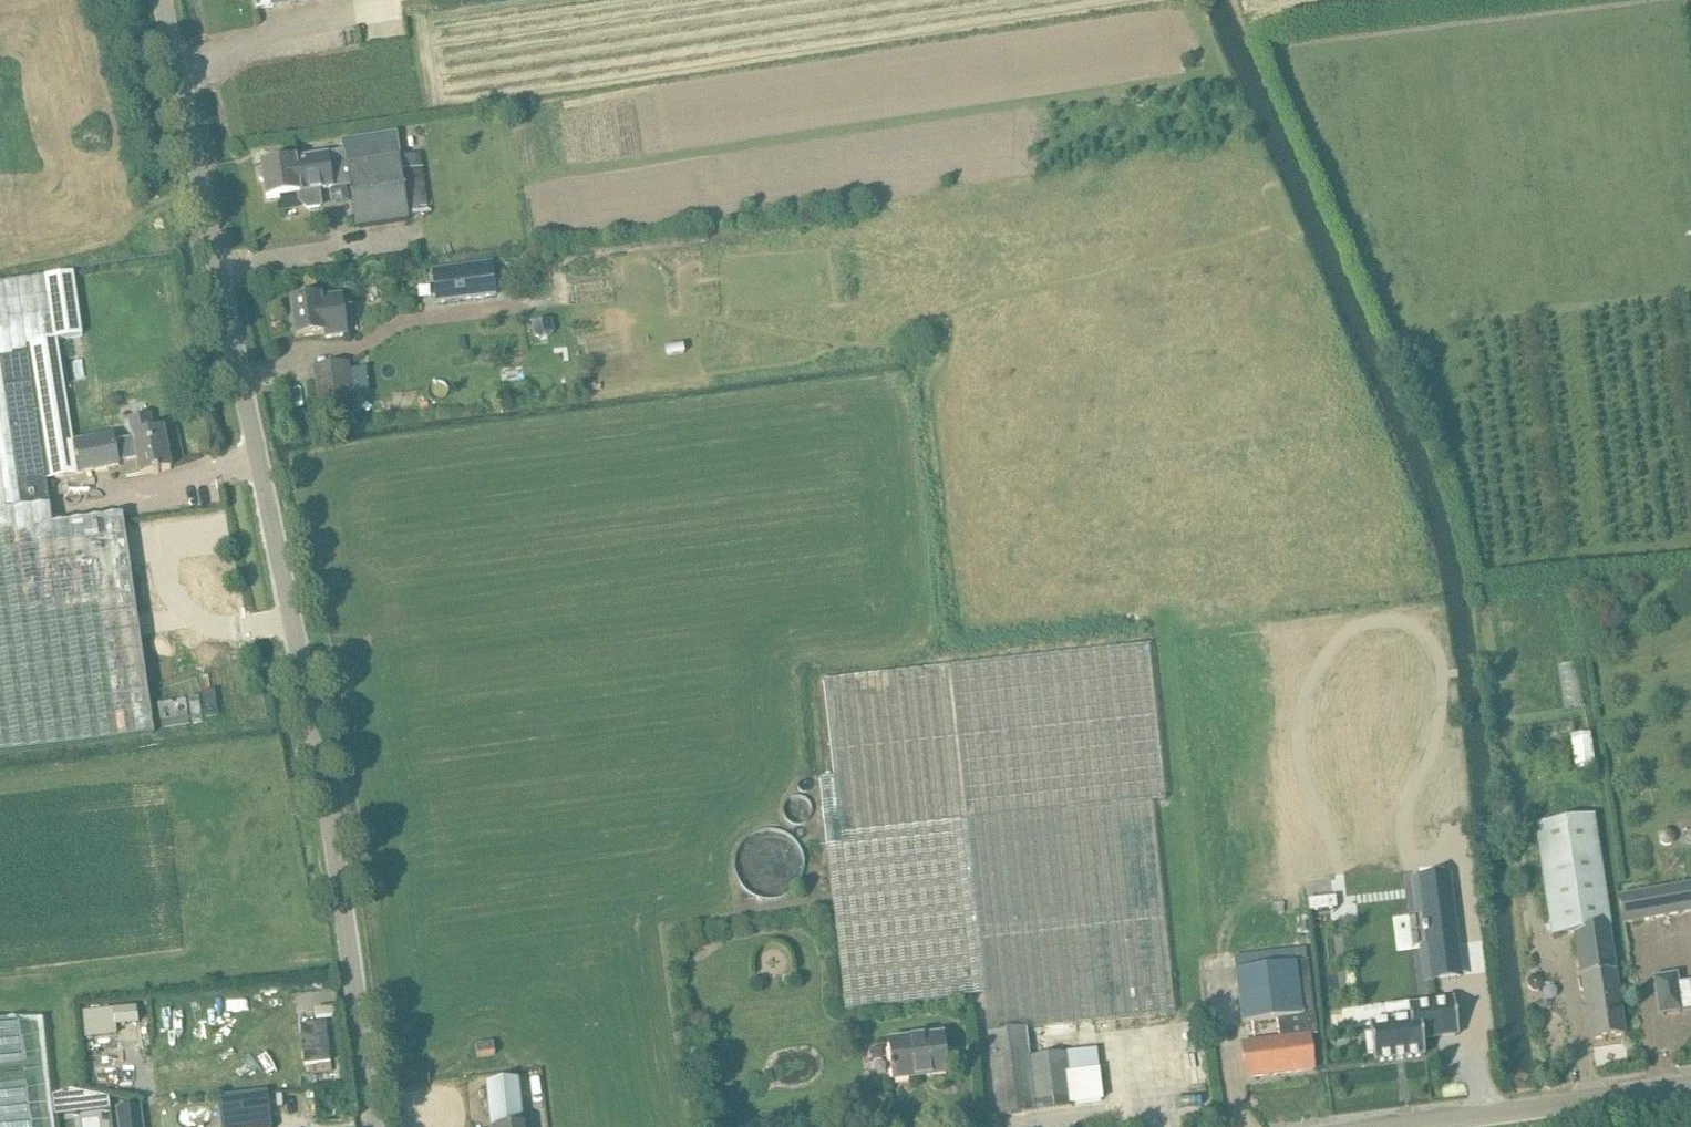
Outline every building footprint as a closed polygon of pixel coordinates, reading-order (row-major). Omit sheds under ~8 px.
[(255,10),(319,0),(254,0),(255,10)] [(401,157),(398,132),(341,141),(343,152),(261,164),(262,168),(258,172),(260,180),(264,182),(266,199),(297,194),(298,202),(307,209),(322,207),(320,191),(349,187),(355,228),(409,220),(408,218),(429,215),(420,154),(401,157)] [(464,267),(432,271),(436,303),(460,300),(489,296),(496,295),(492,263),(464,267)] [(133,436),(133,437),(115,441),(113,433),(74,441),(57,340),(83,336),(73,273),(0,283),(0,752),(154,734),(123,515),(52,524),(45,480),(81,473),(81,475),(120,467),(119,461),(138,458),(141,474),(171,468),(163,430),(152,432),(149,415),(130,419),(133,436)] [(346,335),(341,296),(340,296),(321,299),(321,297),(291,301),(296,337),(325,333),(325,334),(326,338),(327,338),(346,335)] [(350,422),(349,412),(354,411),(355,411),(349,363),(348,363),(313,367),(319,416),(331,414),(332,414),(333,424),(350,422)] [(988,1036),(989,1036),(998,1116),(1074,1107),(1074,1104),(1103,1100),(1099,1068),(1096,1048),(1030,1057),(1027,1028),(1175,1012),(1151,799),(1165,798),(1149,645),(824,680),(835,777),(820,779),(846,1009),(983,993),(988,1036)] [(1565,706),(1585,703),(1579,660),(1559,663),(1565,706)] [(186,700),(158,704),(162,729),(189,725),(186,700)] [(1575,767),(1593,764),(1589,733),(1571,735),(1575,767)] [(1626,1036),(1609,927),(1613,926),(1595,816),(1535,825),(1552,936),(1575,932),(1581,976),(1578,980),(1580,990),(1584,991),(1591,1041),(1626,1036)] [(1306,880),(1307,907),(1333,907),(1333,879),(1306,880)] [(1449,879),(1414,884),(1417,913),(1423,913),(1427,945),(1421,946),(1421,947),(1457,943),(1449,879)] [(1617,897),(1622,925),(1690,912),(1690,884),(1617,897)] [(1307,962),(1297,963),(1293,964),(1291,950),(1233,957),(1241,1023),(1279,1019),(1281,1038),(1242,1043),(1247,1079),(1315,1070),(1311,1034),(1316,1033),(1307,962)] [(1678,986),(1676,976),(1654,979),(1660,1014),(1682,1010),(1682,1009),(1690,1008),(1690,983),(1678,986)] [(1459,1035),(1454,999),(1408,1005),(1410,1020),(1370,1025),(1374,1062),(1434,1055),(1432,1038),(1459,1035)] [(115,1024),(137,1022),(136,1006),(89,1010),(91,1035),(116,1033),(115,1024)] [(948,1075),(944,1034),(889,1040),(893,1081),(948,1075)] [(141,1106),(116,1109),(119,1126),(144,1126),(141,1106)]
